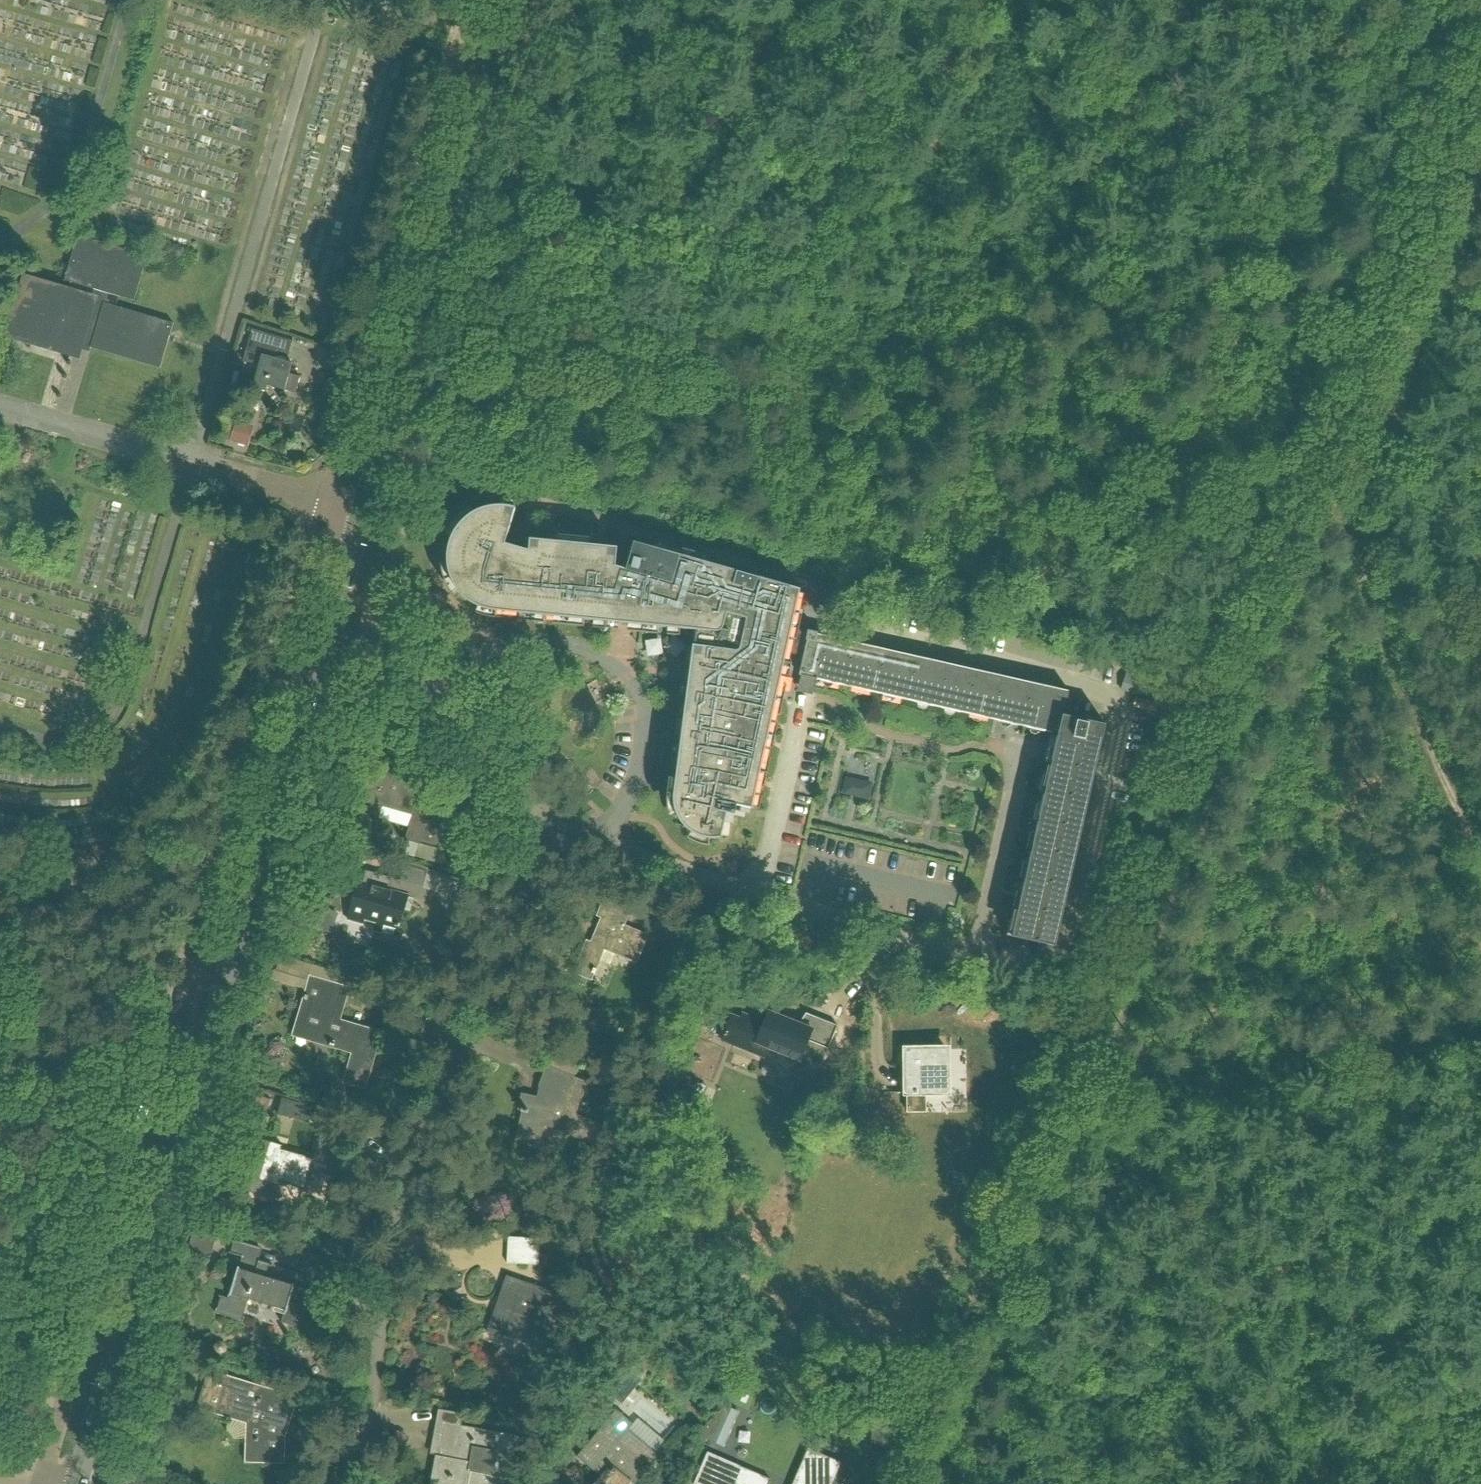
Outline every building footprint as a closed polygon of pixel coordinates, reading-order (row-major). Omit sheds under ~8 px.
[(58,326),(84,335),(83,339),(89,341),(94,324),(101,326),(108,303),(69,291),(58,326)] [(289,355),(292,342),(252,331),(243,362),(259,367),(257,375),(240,371),(235,389),(243,392),(245,387),(266,393),(268,387),(285,392),(293,365),(275,360),(277,352),(289,355)] [(229,443),(245,447),(250,428),(234,424),(229,443)] [(448,554),(448,558),(448,563),(448,568),(449,572),(451,577),(452,581),(454,585),(457,589),(460,593),(463,596),(466,600),(470,602),(474,605),(478,607),(482,609),(487,610),(491,611),(496,612),(616,623),(646,626),(671,629),(709,639),(706,647),(693,645),(689,683),(674,796),(674,799),(674,803),(674,806),(675,809),(676,813),(677,816),(679,819),(681,822),(683,825),(685,827),(687,830),(690,832),(693,834),(696,835),(699,837),(702,838),(706,839),(709,839),(712,839),(716,839),(719,839),(723,839),(722,837),(727,814),(727,813),(720,811),(722,802),(751,809),(753,810),(753,809),(777,699),(789,643),(806,646),(809,635),(808,635),(808,632),(793,629),(798,605),(801,590),(634,543),(634,544),(627,570),(616,567),(617,558),(618,548),(606,547),(597,546),(553,542),(543,541),(530,540),(529,551),(518,548),(506,545),(515,510),(516,510),(516,509),(512,508),(507,507),(502,506),(498,506),(493,507),(488,508),(484,509),(480,511),(475,513),(471,515),(468,518),(464,521),(461,524),(458,528),(455,532),(453,536),(451,540),(450,545),(449,549),(448,554)] [(814,607),(823,610),(828,591),(819,588),(814,607)] [(823,618),(835,621),(841,597),(829,594),(823,618)] [(873,602),(870,613),(886,617),(888,606),(873,602)] [(806,646),(798,684),(800,684),(815,687),(827,690),(829,681),(994,720),(1058,735),(1052,761),(1049,774),(1048,778),(1042,804),(1041,808),(1036,833),(1035,837),(1029,861),(1028,865),(1023,891),(1022,894),(1016,920),(1015,924),(1012,937),(1040,943),(1056,947),(1106,724),(1064,715),(1069,690),(1018,679),(1018,680),(839,640),(839,641),(817,637),(818,633),(810,631),(808,631),(808,632),(808,635),(809,635),(806,646)] [(1156,701),(1162,682),(1127,671),(1122,687),(1121,690),(1156,701)] [(419,845),(416,857),(442,864),(446,852),(433,849),(441,820),(428,816),(433,799),(427,797),(430,788),(411,782),(414,772),(374,761),(362,801),(360,809),(379,815),(381,806),(412,815),(405,840),(419,845)] [(359,884),(350,915),(365,919),(366,915),(400,924),(407,897),(420,901),(424,887),(387,876),(363,870),(359,884)] [(575,973),(591,979),(594,973),(596,974),(598,969),(596,968),(599,960),(600,960),(604,949),(637,963),(648,936),(625,926),(630,912),(604,901),(598,916),(603,917),(598,928),(595,935),(592,943),(588,941),(575,973)] [(364,1089),(381,1034),(326,1018),(336,986),(310,979),(294,1033),(330,1044),(329,1046),(353,1053),(344,1083),(364,1089)] [(801,1025),(769,1013),(765,1024),(742,1014),(740,1019),(732,1016),(722,1041),(763,1058),(767,1048),(800,1062),(808,1041),(828,1050),(837,1027),(806,1014),(801,1025)] [(947,1093),(947,1049),(906,1050),(906,1058),(903,1058),(903,1069),(906,1069),(907,1093),(947,1093)] [(517,1140),(537,1144),(545,1124),(595,1144),(602,1125),(563,1109),(575,1079),(548,1067),(541,1085),(544,1087),(541,1099),(523,1095),(520,1109),(521,1109),(521,1112),(523,1112),(517,1140)] [(309,1123),(313,1108),(283,1099),(278,1114),(309,1123)] [(314,1159),(286,1151),(282,1149),(284,1146),(261,1139),(246,1191),(276,1200),(281,1183),(290,1186),(290,1185),(307,1190),(310,1180),(324,1184),(338,1137),(322,1132),(314,1159)] [(211,1256),(215,1244),(210,1242),(214,1231),(196,1226),(189,1250),(211,1256)] [(540,1264),(541,1238),(509,1237),(508,1263),(540,1264)] [(245,1322),(251,1301),(287,1312),(284,1323),(300,1328),(312,1289),(296,1284),(267,1276),(270,1264),(257,1260),(260,1248),(234,1240),(230,1253),(242,1257),(230,1299),(221,1296),(216,1313),(245,1322)] [(473,1247),(469,1257),(489,1264),(492,1254),(473,1247)] [(558,1310),(564,1294),(506,1275),(501,1291),(487,1332),(544,1352),(558,1310)] [(622,1404),(643,1379),(623,1363),(603,1388),(622,1404)] [(283,1463),(284,1437),(296,1398),(209,1372),(198,1408),(247,1423),(246,1462),(283,1463)] [(725,1446),(740,1411),(718,1401),(702,1436),(725,1446)] [(649,1467),(619,1441),(634,1423),(616,1409),(577,1457),(600,1476),(595,1483),(597,1483),(628,1483),(631,1480),(635,1483),(649,1467)] [(431,1483),(510,1483),(519,1437),(442,1423),(431,1483)] [(708,1452),(694,1483),(737,1483),(733,1482),(740,1466),(708,1452)] [(802,1483),(839,1483),(842,1477),(811,1463),(802,1483)] [(740,1466),(733,1482),(737,1483),(775,1483),(776,1481),(740,1466)]
